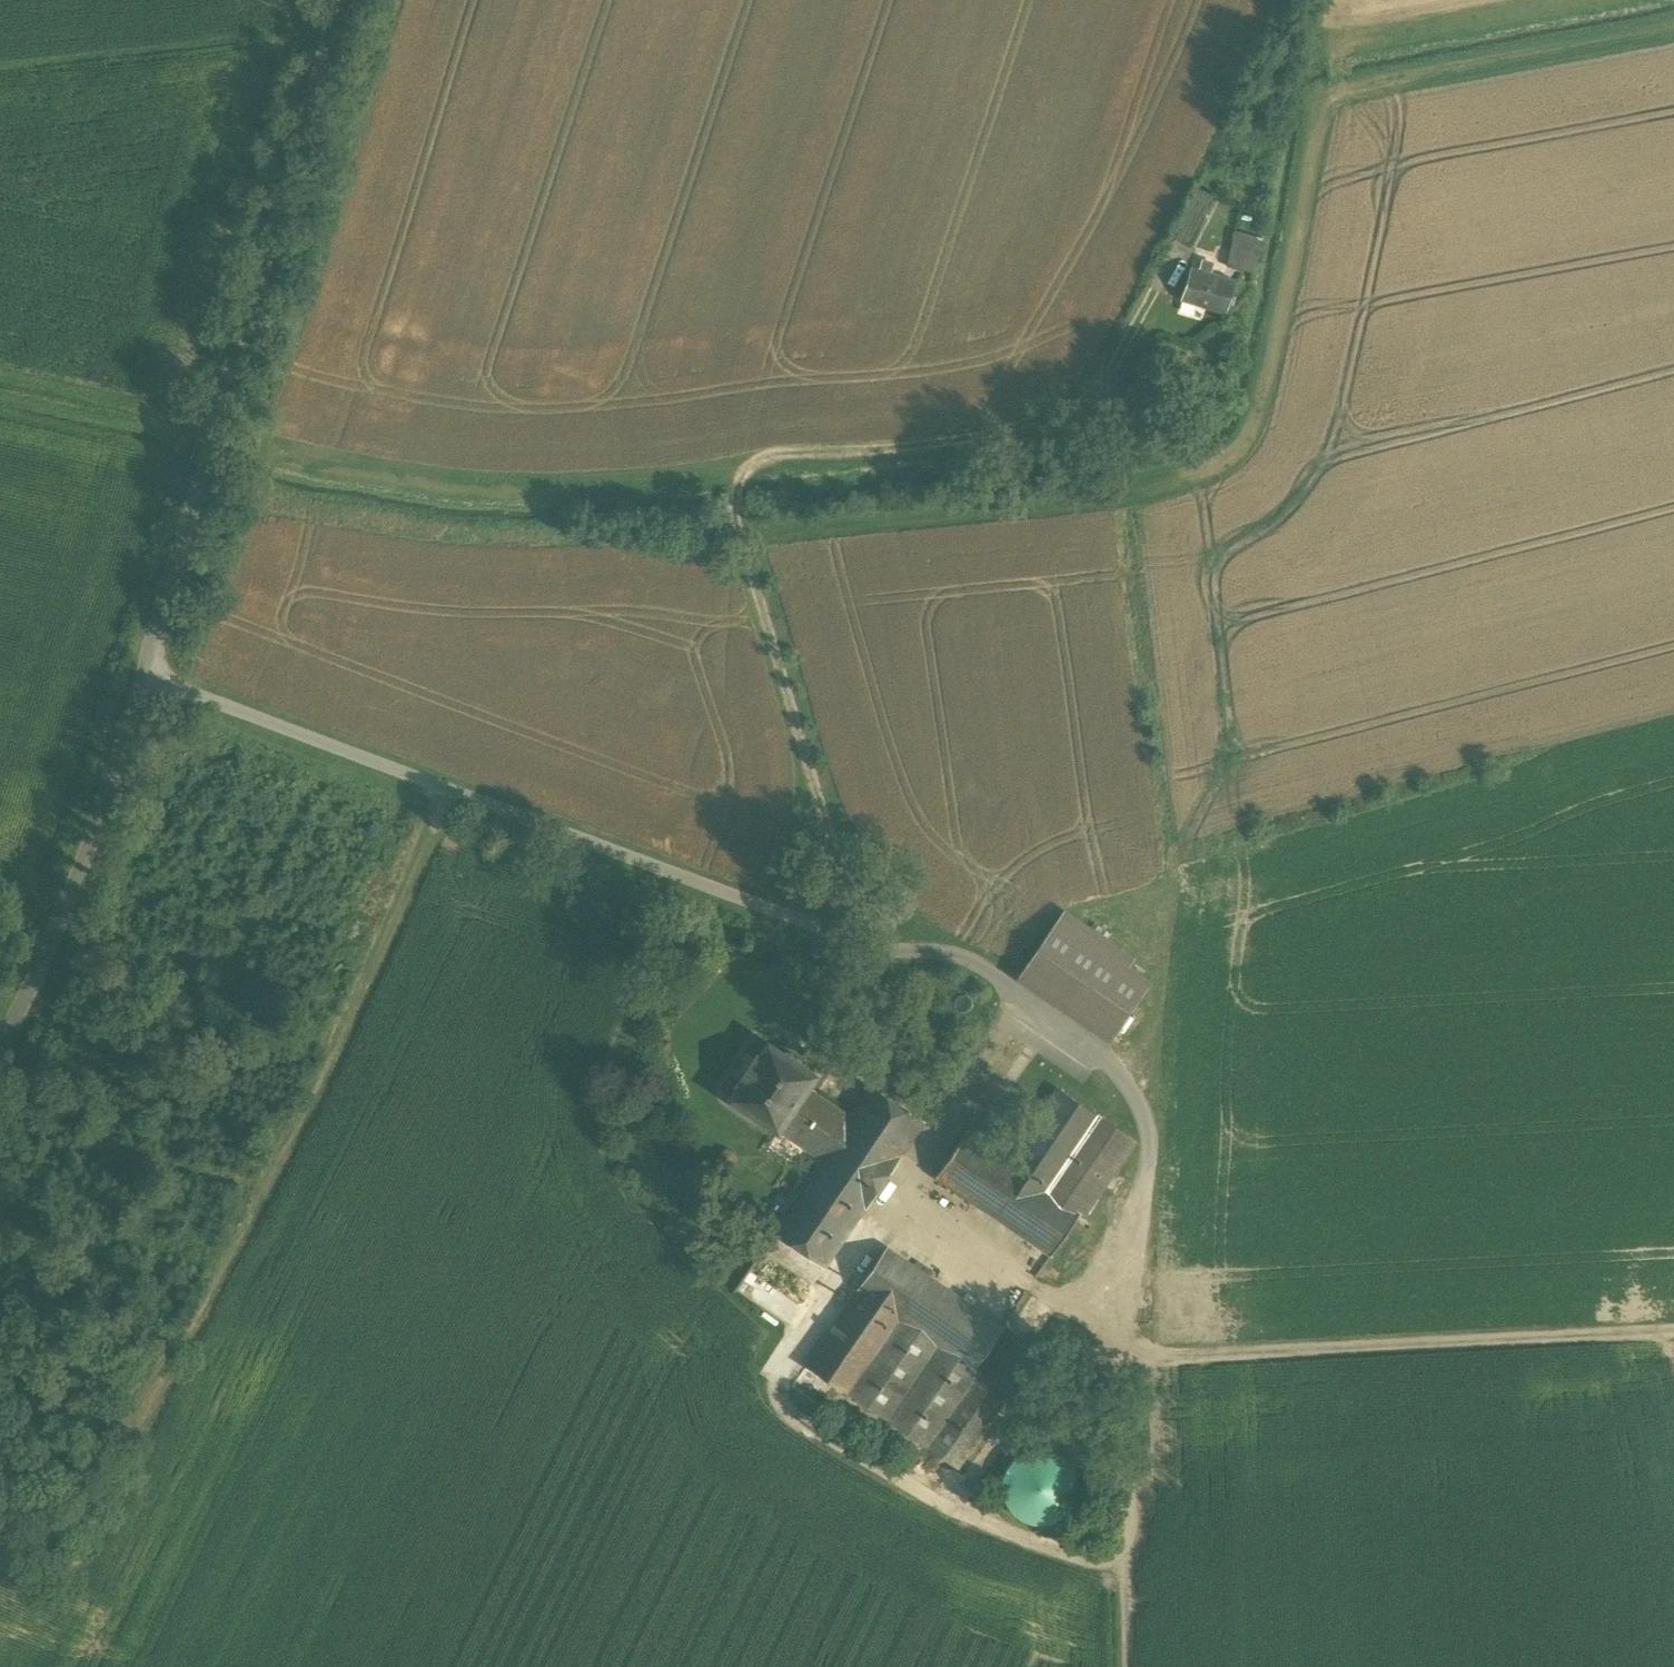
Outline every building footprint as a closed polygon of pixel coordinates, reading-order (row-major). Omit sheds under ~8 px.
[(1195,189),(1173,234),(1189,242),(1212,197),(1195,189)] [(1255,270),(1264,237),(1236,230),(1227,263),(1255,270)] [(1191,268),(1177,315),(1202,322),(1206,308),(1226,314),(1235,281),(1191,268)] [(1128,959),(1055,910),(1011,977),(1106,1040),(1142,987),(1119,972),(1128,959)] [(817,1075),(768,1042),(759,1056),(757,1055),(737,1084),(739,1085),(730,1099),(778,1132),(780,1130),(808,1089),(817,1075)] [(824,1264),(921,1121),(873,1088),(852,1119),(808,1089),(780,1130),(823,1159),(775,1231),(824,1264)] [(1045,1262),(1125,1148),(1055,1099),(1011,1161),(967,1130),(931,1182),(1045,1262)] [(997,1334),(887,1256),(807,1368),(954,1473),(1007,1398),(970,1373),(997,1334)] [(1048,1449),(1036,1449),(1024,1452),(1013,1459),(1006,1469),(1002,1481),(1002,1494),(1007,1506),(1015,1516),(1025,1522),(1038,1525),(1050,1524),(1062,1518),(1071,1509),(1076,1498),(1078,1486),(1076,1473),(1070,1462),(1060,1454),(1048,1449)]
